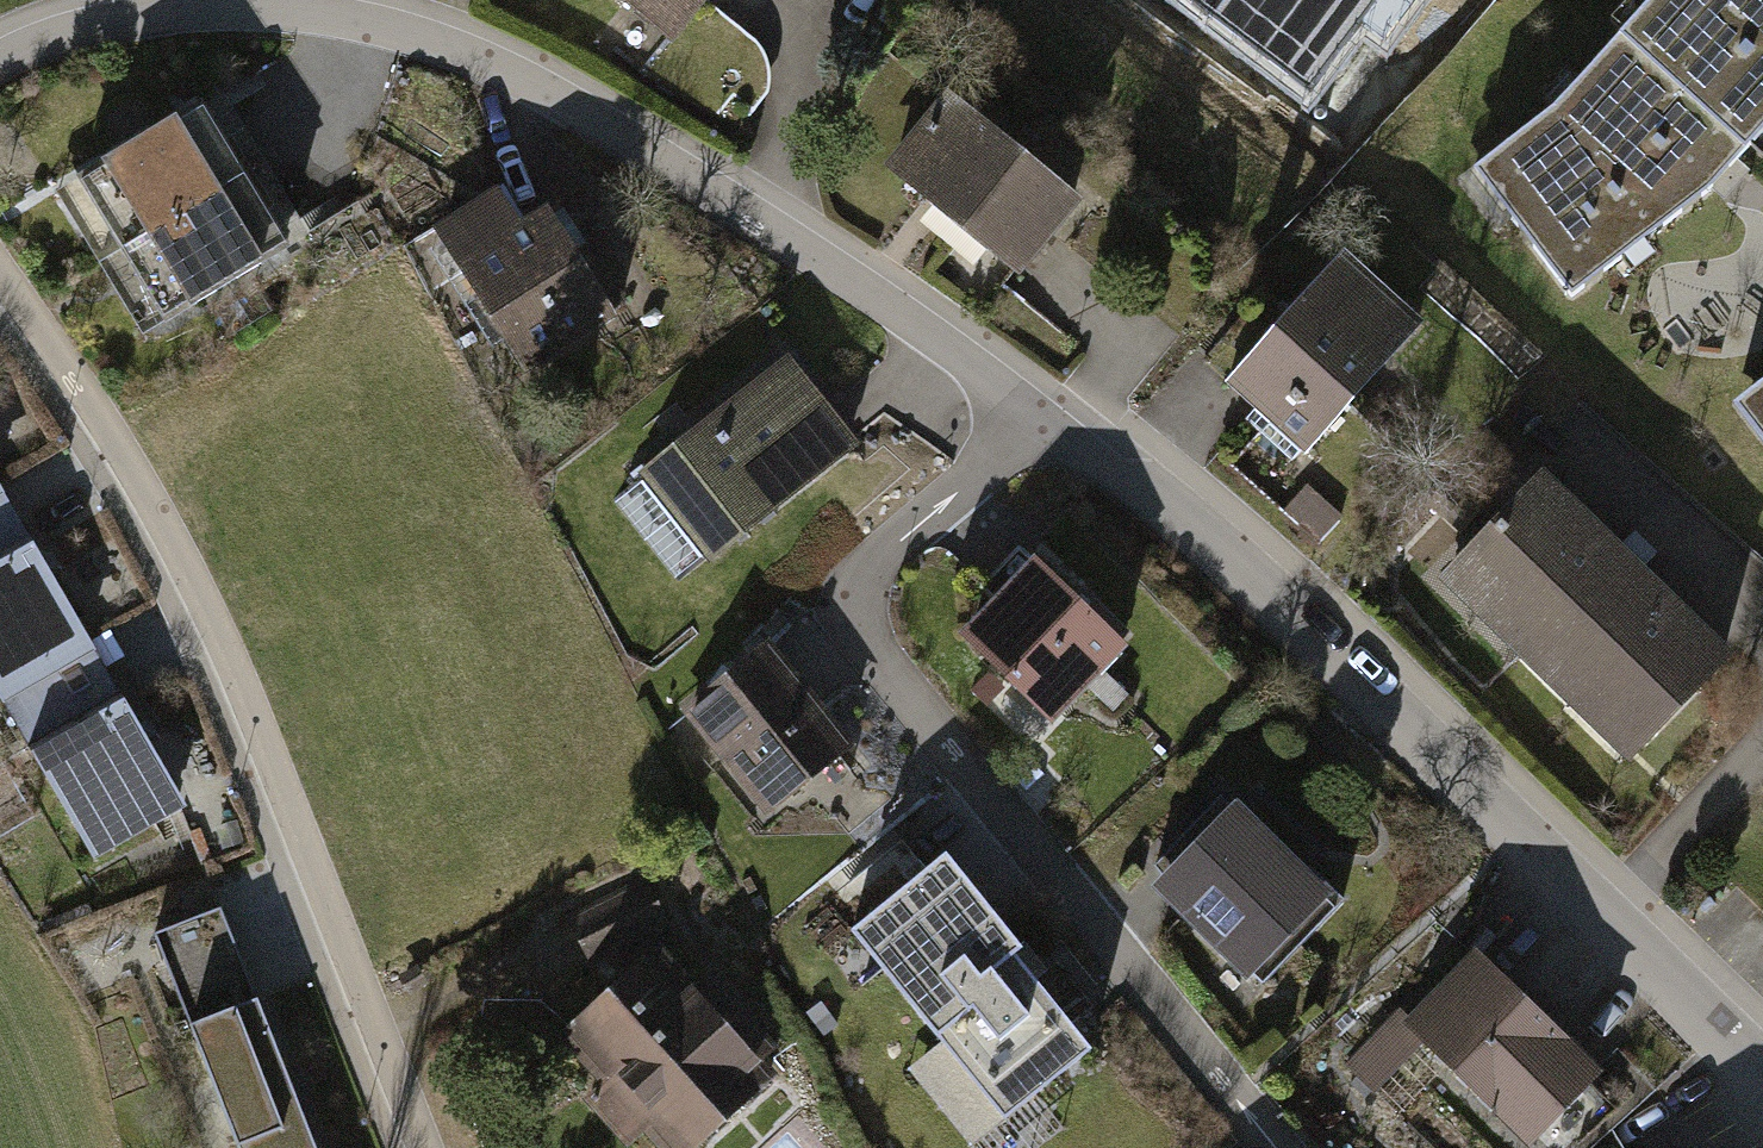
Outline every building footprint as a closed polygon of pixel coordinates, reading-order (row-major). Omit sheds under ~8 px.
[(698,0),(589,0),(652,54),(698,0)] [(1189,3),(1307,91),(1376,0),(1191,0),(1189,3)] [(1474,181),(1574,299),(1711,196),(1762,132),(1762,0),(1659,0),(1559,118),(1474,181)] [(1067,206),(942,107),(877,189),(1001,288),(1067,206)] [(251,182),(210,108),(56,194),(97,268),(251,182)] [(540,172),(411,243),(493,394),(623,323),(540,172)] [(251,182),(97,268),(135,337),(290,251),(251,182)] [(1381,297),(1335,257),(1219,389),(1264,429),(1381,297)] [(1381,297),(1264,429),(1304,464),(1421,332),(1381,297)] [(789,366),(634,490),(700,569),(850,444),(789,366)] [(1733,390),(1762,429),(1762,367),(1733,390)] [(1595,420),(1431,600),(1615,766),(1762,604),(1762,572),(1595,420)] [(1277,520),(1313,551),(1338,522),(1302,491),(1277,520)] [(0,505),(0,707),(91,659),(85,648),(0,505)] [(1115,648),(1032,558),(949,634),(1033,724),(1115,648)] [(760,651),(678,719),(763,822),(846,754),(760,651)] [(0,707),(0,729),(83,870),(180,820),(91,659),(0,707)] [(1342,922),(1215,804),(1133,892),(1260,1009),(1342,922)] [(942,859),(855,927),(1005,1117),(1092,1048),(942,859)] [(597,1007),(670,946),(641,885),(557,920),(597,1007)] [(553,1044),(624,1147),(702,1147),(778,1078),(670,946),(597,1007),(553,1044)] [(1484,957),(1398,1034),(1500,1147),(1538,1147),(1603,1090),(1484,957)] [(248,998),(172,1026),(218,1147),(304,1147),(248,998)]
